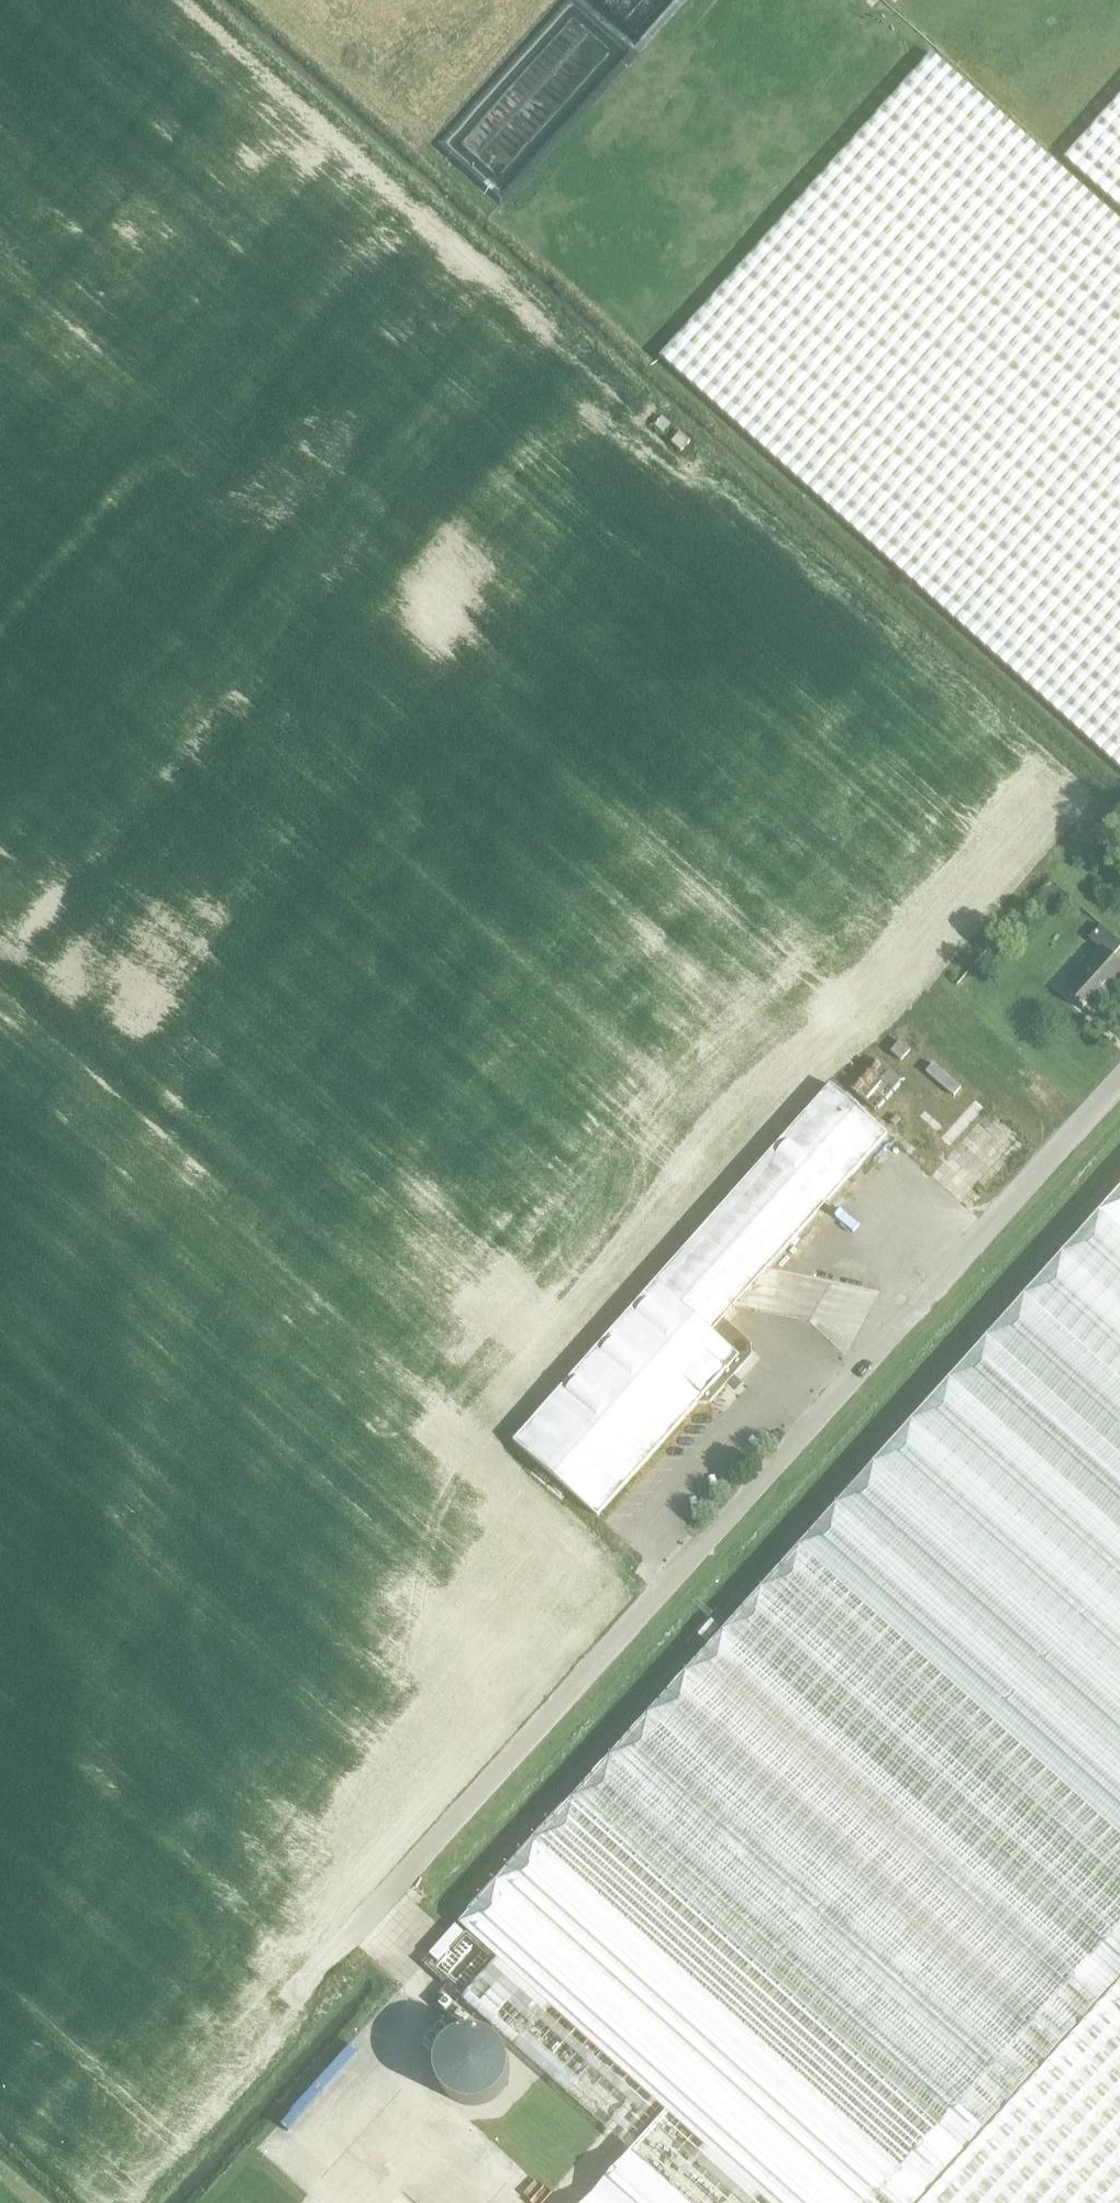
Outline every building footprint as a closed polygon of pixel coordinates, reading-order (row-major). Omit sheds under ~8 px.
[(1078,187),(1079,185),(932,54),(661,357),(808,489),(1119,768),(1119,224),(1078,187)] [(1066,158),(1119,206),(1119,98),(1066,158)] [(1108,931),(1118,940),(1119,938),(1119,929),(1114,924),(1108,931)] [(1081,1005),(1080,1006),(1085,1011),(1086,1009),(1091,1014),(1119,982),(1119,962),(1114,957),(1119,950),(1119,942),(1118,940),(1108,931),(1102,925),(1090,938),(1100,948),(1063,989),(1081,1005)] [(892,1052),(901,1061),(911,1050),(901,1041),(892,1052)] [(875,1111),(901,1081),(878,1061),(852,1091),(875,1111)] [(961,1087),(935,1065),(928,1073),(954,1095),(961,1087)] [(726,1319),(738,1305),(771,1268),(888,1136),(889,1135),(842,1094),(832,1084),(526,1428),(514,1441),(599,1516),(611,1502),(691,1412),(698,1404),(741,1357),(713,1333),(726,1319)] [(723,1630),(460,1924),(500,1959),(464,1999),(634,2151),(587,2202),(921,2202),(1117,1985),(1119,1987),(1119,1188),(723,1630)] [(713,1620),(700,1635),(708,1642),(721,1628),(713,1620)]
